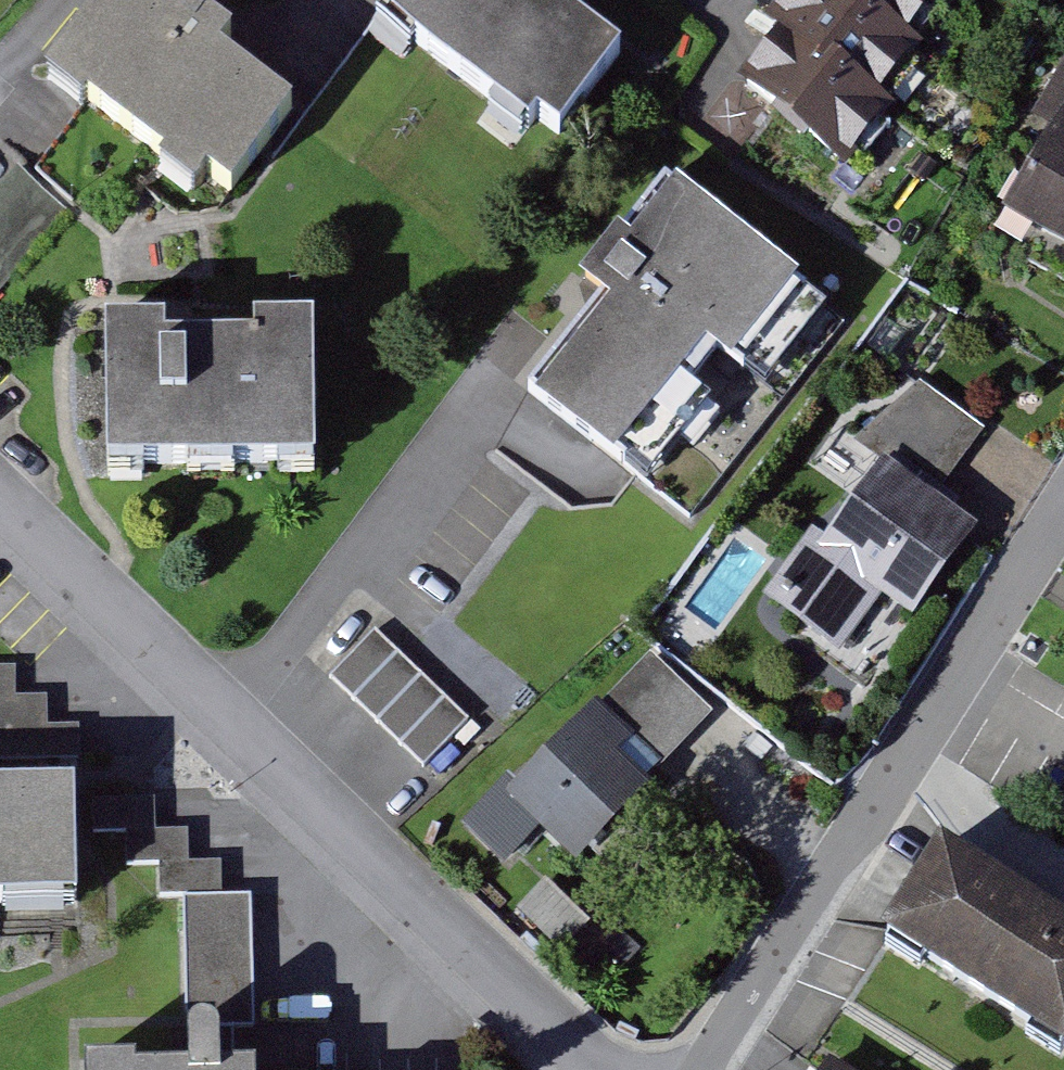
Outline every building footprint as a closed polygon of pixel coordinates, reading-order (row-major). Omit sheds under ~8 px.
[(231,191),(291,111),(212,52),(227,32),(191,5),(176,25),(143,0),(106,0),(50,74),(87,102),(135,138),(177,170),(195,183),(205,171),(231,191)] [(572,152),(636,65),(546,0),(396,0),(385,15),(572,152)] [(893,108),(939,52),(927,42),(961,0),(803,0),(786,21),(796,29),(750,84),(857,172),(903,116),(893,108)] [(1043,96),(1063,109),(1063,63),(1043,96)] [(1063,283),(1063,112),(1003,211),(1033,230),(1018,255),(1063,283)] [(65,209),(17,168),(0,188),(0,285),(65,209)] [(608,299),(535,392),(633,469),(646,479),(707,402),(673,376),(707,333),(766,378),(824,303),(673,185),(631,238),(618,228),(580,277),(597,290),(608,299)] [(106,470),(319,465),(315,314),(257,316),(258,332),(193,334),(165,334),(165,317),(102,319),(106,470)] [(880,594),(912,614),(965,541),(975,526),(932,496),(961,459),(983,431),(921,385),(856,442),(882,461),(824,541),(813,533),(767,595),(838,647),(880,594)] [(469,720),(375,631),(331,677),(379,722),(424,766),(469,720)] [(651,654),(603,702),(662,762),(685,739),(711,713),(651,654)] [(16,667),(0,667),(0,728),(22,727),(23,756),(79,754),(78,721),(46,722),(46,708),(46,695),(17,696),(16,667)] [(508,783),(468,825),(504,859),(539,823),(578,861),(652,784),(645,778),(659,764),(596,704),(514,789),(508,783)] [(77,899),(73,781),(0,784),(0,902),(77,899)] [(154,830),(153,799),(94,800),(95,831),(128,831),(129,864),(160,863),(161,893),(222,891),(222,859),(190,860),(189,843),(189,829),(154,830)] [(1063,1045),(1063,919),(943,845),(915,890),(887,935),(1063,1045)] [(586,921),(546,884),(520,911),(561,949),(586,921)] [(186,1015),(252,1014),(252,957),(252,896),(183,899),(186,1015)] [(254,1066),(219,1067),(218,1039),(215,1027),(204,1024),(194,1028),(190,1038),(191,1069),(186,1069),(254,1069),(254,1066)] [(86,1061),(86,1069),(132,1069),(132,1060),(86,1061)]
